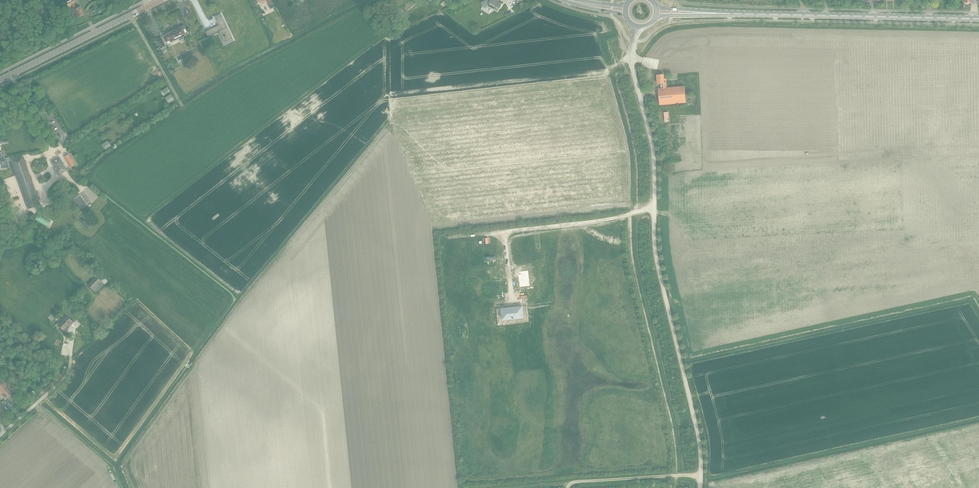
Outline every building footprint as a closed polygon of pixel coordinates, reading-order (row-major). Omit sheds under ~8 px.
[(78,17),(83,14),(81,9),(82,9),(80,6),(77,7),(75,3),(74,3),(72,0),(67,3),(69,6),(71,5),(74,12),(75,11),(78,17)] [(501,4),(494,0),(485,0),(481,2),(483,7),(488,4),(497,10),(501,4)] [(216,25),(204,31),(207,37),(219,32),(218,30),(220,29),(226,41),(232,38),(221,14),(214,17),(218,25),(216,26),(216,25)] [(168,41),(168,42),(178,38),(179,41),(186,37),(188,36),(187,34),(187,33),(187,31),(186,31),(183,26),(167,34),(163,36),(166,42),(168,41)] [(161,37),(156,40),(161,48),(165,46),(161,37)] [(659,105),(685,102),(684,86),(666,88),(665,78),(663,79),(663,74),(656,75),(657,83),(659,83),(660,88),(657,88),(659,105)] [(1,164),(1,167),(8,167),(8,163),(7,163),(7,161),(4,161),(4,154),(2,154),(1,152),(0,152),(0,164),(1,164)] [(69,154),(65,156),(71,167),(75,164),(69,154)] [(28,208),(40,204),(23,156),(11,160),(28,208)] [(59,174),(67,169),(60,157),(52,162),(59,174)] [(87,204),(80,195),(78,191),(72,196),(81,208),(87,204)] [(96,292),(105,283),(96,275),(88,284),(96,292)] [(522,306),(501,308),(502,319),(523,317),(522,306)] [(74,322),(70,318),(67,315),(58,325),(62,329),(64,327),(65,328),(66,327),(67,328),(74,322)] [(0,380),(0,393),(4,397),(5,398),(13,390),(2,379),(0,380)]
